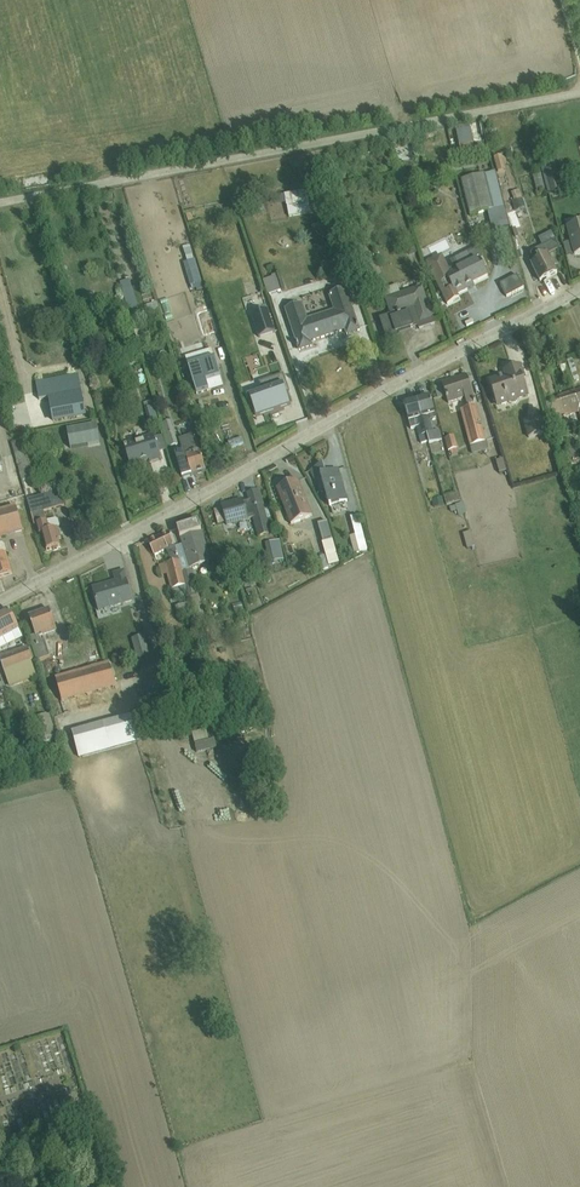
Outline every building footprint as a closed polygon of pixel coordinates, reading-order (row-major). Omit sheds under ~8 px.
[(470,125),(456,127),(460,151),(474,148),(470,125)] [(507,153),(497,155),(500,171),(510,169),(507,153)] [(396,158),(390,159),(393,171),(398,170),(397,169),(399,169),(396,158)] [(554,159),(543,162),(552,194),(563,191),(557,168),(556,168),(554,159)] [(572,167),(574,177),(579,175),(579,165),(572,167)] [(400,170),(395,171),(401,189),(410,185),(405,169),(400,170)] [(495,173),(461,181),(470,217),(488,212),(493,231),(509,227),(495,173)] [(341,175),(331,177),(333,187),(343,185),(341,175)] [(519,191),(511,194),(514,202),(512,202),(515,213),(525,209),(519,191)] [(308,192),(266,198),(268,207),(286,204),(287,208),(288,207),(289,217),(311,214),(308,192)] [(574,256),(579,255),(579,225),(577,219),(565,222),(571,242),(574,256)] [(318,240),(315,247),(323,251),(327,244),(318,240)] [(536,257),(529,260),(540,283),(557,274),(555,269),(558,267),(554,260),(552,261),(549,255),(560,250),(556,241),(534,252),(536,257)] [(574,256),(571,242),(563,245),(567,258),(574,256)] [(415,247),(407,250),(409,257),(417,254),(415,247)] [(456,296),(457,296),(467,291),(466,289),(487,278),(479,261),(472,265),(467,256),(451,264),(455,271),(451,274),(446,276),(454,294),(456,296)] [(370,257),(360,260),(362,264),(361,265),(368,286),(380,282),(376,268),(374,268),(371,260),(371,261),(370,257)] [(446,276),(451,274),(442,257),(427,265),(448,307),(460,301),(457,296),(456,296),(454,294),(446,276)] [(186,261),(192,286),(204,283),(198,258),(186,261)] [(272,279),(263,283),(268,297),(282,293),(276,276),(272,278),(272,279)] [(518,277),(501,286),(507,299),(525,290),(518,277)] [(419,327),(433,323),(422,287),(400,295),(397,286),(383,291),(386,300),(385,300),(390,317),(391,319),(414,312),(419,327)] [(130,317),(135,316),(140,315),(132,289),(125,291),(122,292),(125,301),(118,303),(122,313),(128,311),(130,317)] [(303,305),(285,311),(299,352),(312,348),(310,344),(332,336),(345,332),(347,337),(359,332),(345,291),(329,296),(334,312),(308,321),(303,305)] [(213,300),(203,303),(204,309),(214,307),(213,300)] [(158,303),(147,306),(149,314),(160,311),(158,303)] [(464,313),(465,319),(478,316),(477,310),(464,313)] [(268,311),(251,316),(259,340),(276,334),(268,311)] [(391,319),(390,317),(380,320),(387,342),(400,338),(399,335),(414,330),(414,329),(418,328),(419,331),(435,326),(433,323),(419,327),(414,312),(391,319)] [(135,316),(130,317),(140,351),(146,349),(142,332),(140,333),(135,316)] [(212,351),(186,359),(189,367),(187,368),(196,396),(210,393),(207,383),(221,379),(216,359),(215,360),(212,351)] [(572,360),(567,362),(575,384),(579,382),(572,360)] [(505,378),(489,383),(498,410),(529,399),(524,382),(526,381),(520,367),(504,373),(505,378)] [(575,393),(558,397),(559,399),(549,402),(542,375),(535,377),(552,438),(559,436),(555,420),(564,417),(565,419),(579,415),(579,419),(579,406),(575,393)] [(80,376),(36,384),(39,401),(49,399),(54,426),(88,420),(80,376)] [(263,393),(249,398),(256,422),(292,409),(287,395),(289,394),(283,376),(260,384),(263,393)] [(467,377),(442,385),(449,405),(465,400),(467,407),(468,407),(469,409),(460,412),(473,456),(489,451),(476,407),(473,408),(472,406),(475,405),(467,377)] [(417,401),(429,443),(429,446),(442,442),(440,432),(435,434),(431,422),(437,420),(436,415),(435,415),(430,397),(417,401)] [(429,443),(417,401),(404,404),(411,430),(417,429),(421,445),(429,443)] [(152,402),(144,405),(150,425),(159,422),(152,402)] [(541,419),(524,423),(528,440),(546,436),(541,419)] [(171,422),(163,425),(170,449),(178,447),(171,422)] [(97,426),(68,432),(71,451),(101,445),(97,426)] [(159,455),(155,440),(154,436),(141,440),(141,441),(123,446),(130,467),(149,462),(150,464),(161,461),(159,455)] [(155,440),(159,455),(168,452),(163,437),(155,440)] [(455,437),(445,440),(448,453),(450,452),(452,457),(460,455),(455,437)] [(184,454),(175,456),(183,481),(206,474),(196,438),(181,442),(184,454)] [(25,441),(12,445),(22,482),(38,478),(31,451),(28,451),(25,441)] [(565,457),(556,460),(562,479),(571,477),(565,457)] [(503,462),(496,464),(499,475),(507,473),(503,462)] [(323,465),(311,472),(322,494),(323,494),(327,505),(329,505),(330,508),(348,503),(338,471),(326,475),(323,465)] [(298,482),(280,489),(294,526),(313,518),(298,482)] [(31,517),(45,514),(65,508),(60,492),(27,502),(31,517)] [(223,510),(226,524),(227,528),(249,523),(249,522),(253,520),(258,539),(271,536),(260,492),(248,495),(250,502),(243,504),(242,501),(222,507),(223,510)] [(459,495),(444,499),(447,507),(461,503),(459,495)] [(442,498),(432,500),(435,509),(444,507),(442,498)] [(455,508),(450,509),(451,514),(457,512),(458,517),(466,515),(463,505),(455,507),(455,508)] [(0,512),(0,542),(24,535),(17,508),(0,512)] [(226,524),(223,510),(214,512),(218,526),(226,524)] [(45,514),(31,517),(34,527),(36,527),(39,537),(42,536),(47,553),(52,551),(54,553),(58,551),(59,549),(61,549),(59,541),(61,541),(59,531),(61,528),(58,522),(57,521),(48,523),(45,514)] [(359,517),(350,519),(355,537),(350,538),(354,555),(368,551),(359,517)] [(328,523),(318,526),(323,545),(322,545),(329,568),(340,565),(328,523)] [(183,546),(190,571),(212,563),(202,532),(180,539),(183,546)] [(471,533),(463,535),(468,551),(476,548),(471,533)] [(182,573),(176,548),(169,534),(149,544),(155,557),(166,552),(172,565),(159,568),(161,578),(167,577),(171,592),(173,591),(175,599),(178,598),(179,602),(187,600),(186,596),(188,595),(182,573)] [(267,544),(266,545),(271,567),(283,564),(279,542),(275,543),(274,539),(267,540),(267,544)] [(12,576),(6,555),(7,553),(5,546),(3,545),(0,546),(0,580),(12,576)] [(176,548),(182,573),(190,571),(183,546),(176,548)] [(182,573),(188,595),(189,598),(199,595),(193,573),(191,573),(190,571),(182,573)] [(117,584),(92,590),(99,613),(133,603),(124,574),(115,576),(117,584)] [(242,604),(233,607),(235,614),(244,612),(242,604)] [(189,605),(176,609),(179,619),(192,616),(189,605)] [(0,617),(0,651),(23,639),(9,612),(0,617)] [(50,612),(29,619),(35,638),(30,639),(37,664),(51,659),(45,642),(42,643),(40,640),(58,634),(50,612)] [(144,637),(131,640),(137,660),(150,657),(144,637)] [(0,658),(0,662),(10,688),(37,678),(32,663),(35,662),(31,650),(29,651),(28,648),(0,658)] [(109,663),(55,678),(63,705),(117,689),(109,663)] [(176,700),(169,702),(180,741),(188,738),(176,700)] [(50,714),(34,718),(40,743),(56,739),(50,714)] [(132,716),(71,732),(79,759),(140,742),(132,716)] [(207,731),(193,733),(197,753),(216,749),(215,741),(209,742),(207,731)]
